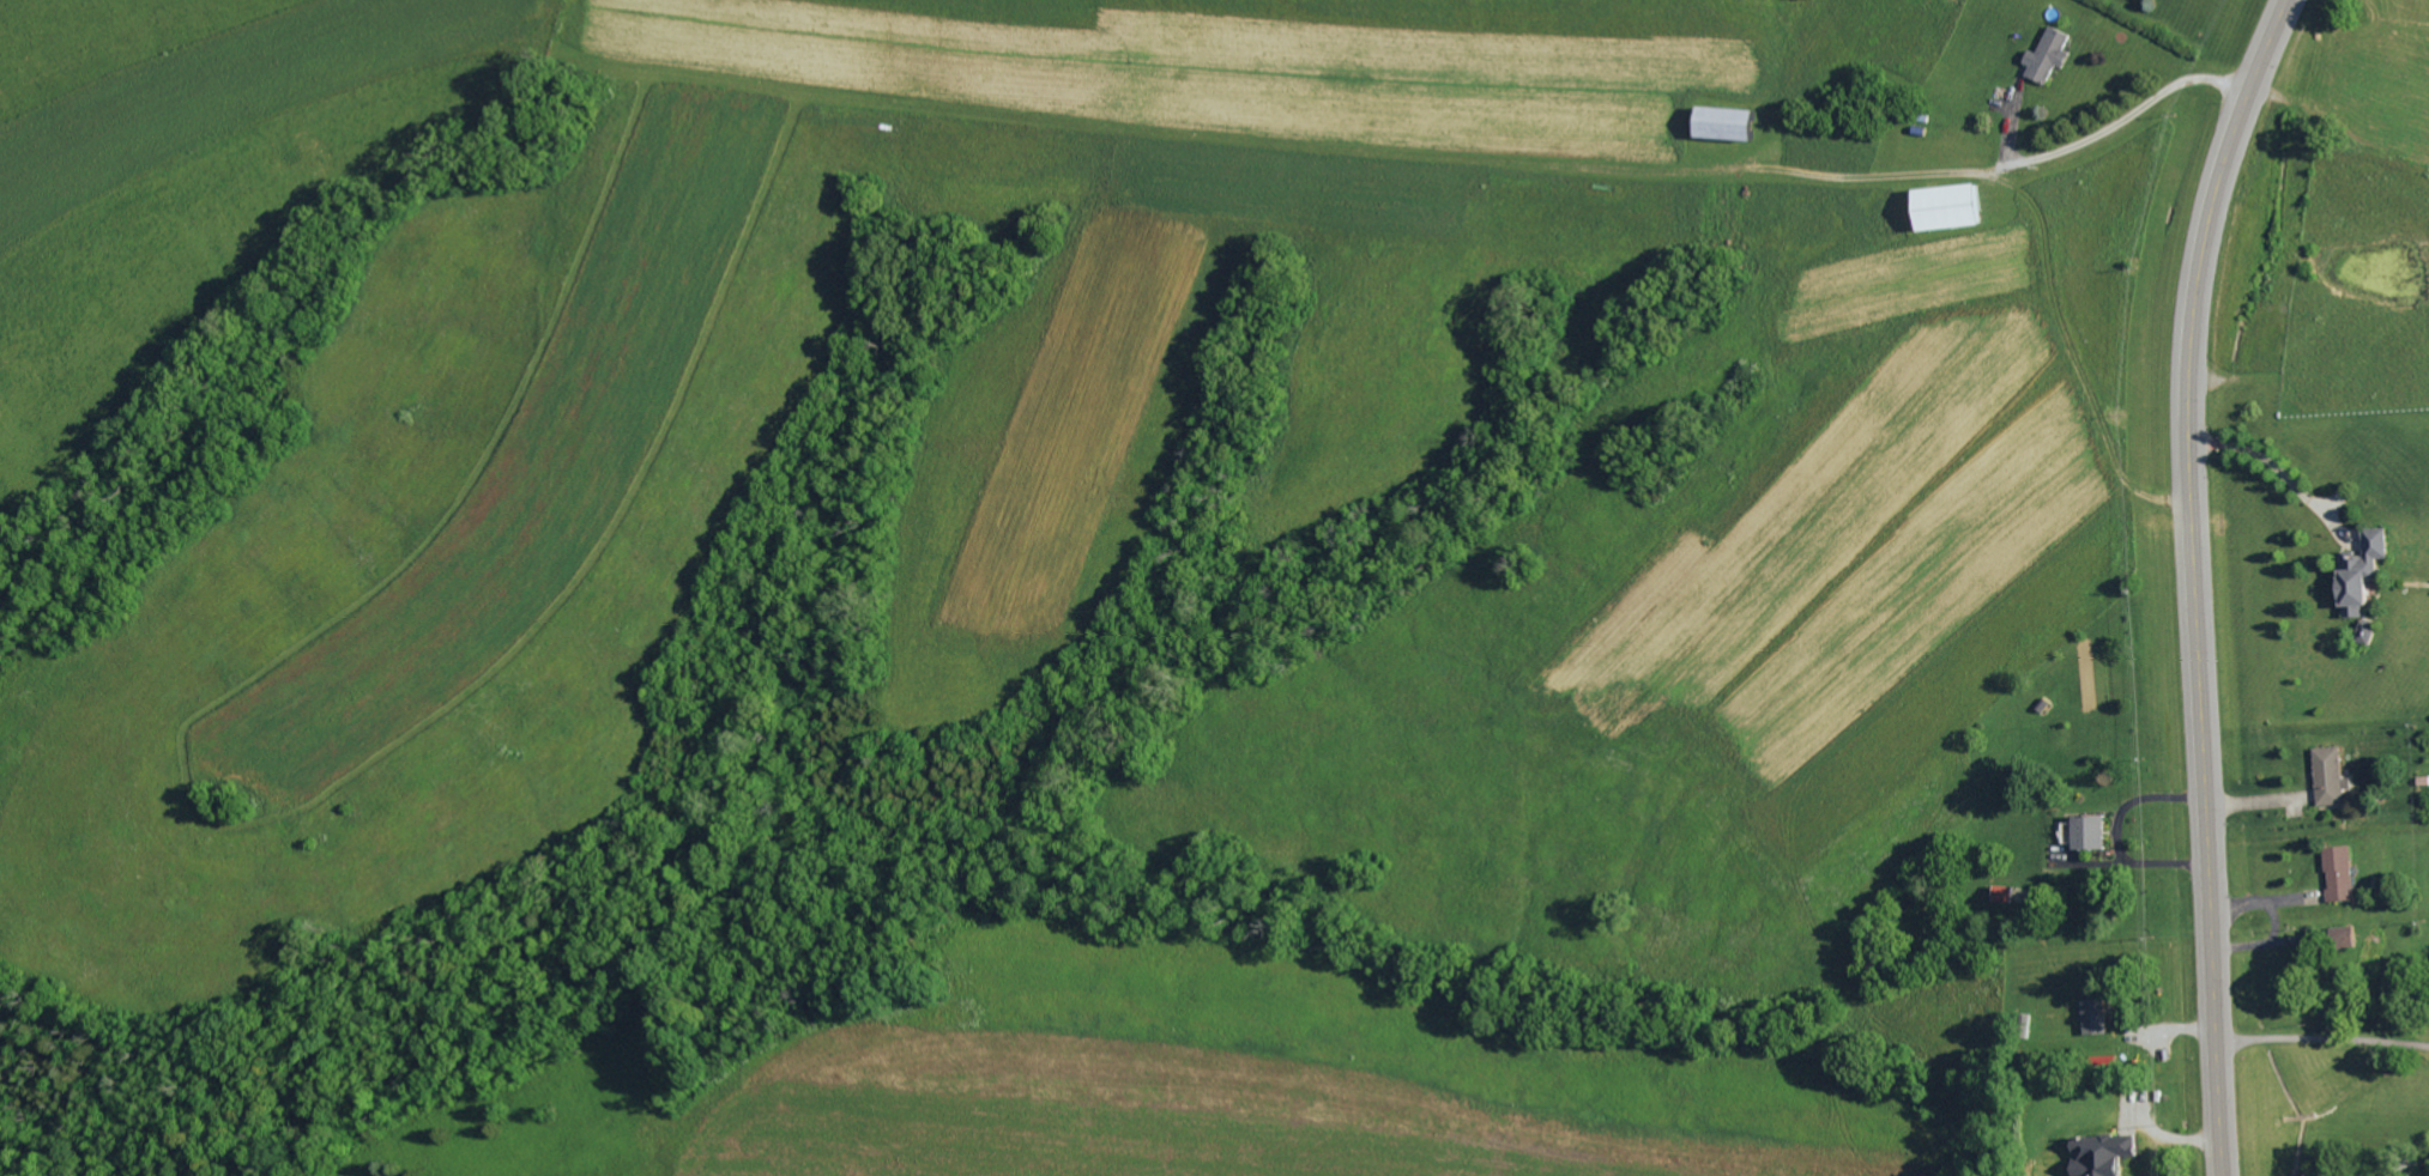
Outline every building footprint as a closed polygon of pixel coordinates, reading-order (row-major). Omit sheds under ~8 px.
[(2077,34),(2055,24),(2043,51),(2034,48),(2028,62),(2035,65),(2031,74),(2051,83),(2060,63),(2069,67),(2076,51),(2070,49),(2077,34)] [(1996,225),(1994,183),(1930,186),(1931,228),(1996,225)] [(2352,616),(2370,615),(2370,604),(2379,604),(2378,579),(2385,579),(2385,557),(2396,556),(2395,526),(2370,527),(2371,557),(2350,558),(2352,616)] [(2351,527),(2374,527),(2375,557),(2364,557),(2363,575),(2352,577),(2352,604),(2348,604),(2348,616),(2331,617),(2328,606),(2321,596),(2320,587),(2324,576),(2322,563),(2326,553),(2351,553),(2351,527)] [(2349,803),(2346,746),(2319,747),(2321,804),(2349,803)] [(2080,849),(2110,848),(2109,814),(2079,815),(2080,849)] [(2332,902),(2362,897),(2354,845),(2327,848),(2333,887),(2330,888),(2332,902)] [(2014,885),(1996,885),(1995,902),(2014,902),(2014,885)] [(2088,1033),(2110,1033),(2109,999),(2086,1000),(2088,1033)] [(2144,1155),(2143,1134),(2088,1136),(2089,1144),(2079,1144),(2080,1175),(2129,1175),(2128,1155),(2144,1155)]
